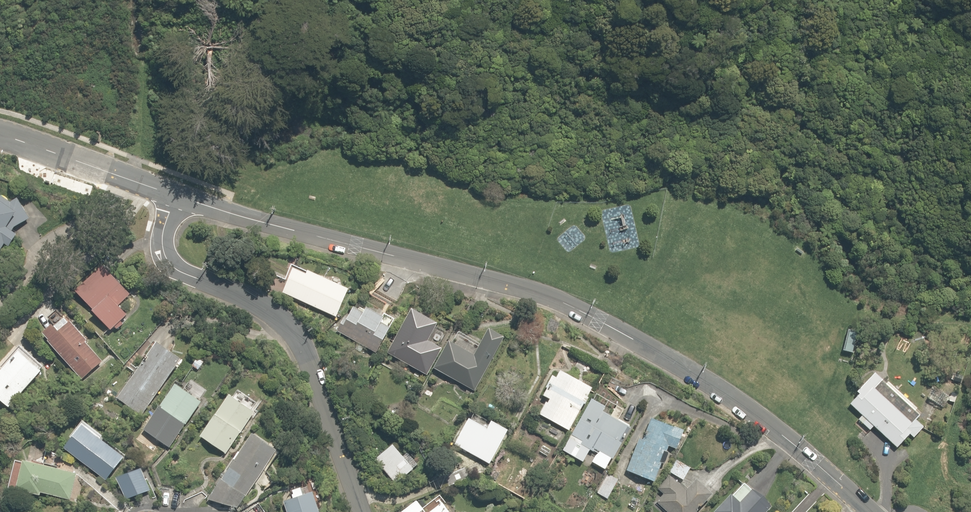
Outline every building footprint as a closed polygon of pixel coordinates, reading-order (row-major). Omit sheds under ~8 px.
[(6,244),(11,247),(19,235),(12,230),(29,219),(17,197),(10,201),(0,194),(0,253),(6,244)] [(94,311),(111,330),(115,326),(118,328),(124,323),(122,321),(128,315),(119,305),(131,294),(105,265),(77,291),(94,310),(94,311)] [(283,293),(337,317),(350,288),(309,270),(307,274),(295,268),(283,293)] [(337,331),(376,353),(396,318),(385,313),(383,316),(367,307),(364,312),(354,307),(348,317),(345,316),(337,331)] [(388,352),(428,375),(443,348),(429,340),(438,323),(413,308),(388,352)] [(49,340),(82,379),(103,361),(87,342),(88,340),(84,335),(90,330),(83,322),(77,327),(73,323),(74,322),(67,313),(64,315),(59,309),(49,317),(56,326),(56,327),(54,324),(44,333),(50,340),(49,340)] [(434,368),(475,391),(505,337),(489,328),(474,354),(449,340),(434,368)] [(142,416),(183,360),(158,342),(117,398),(142,416)] [(618,369),(623,358),(605,349),(602,353),(618,369)] [(10,407),(44,371),(22,351),(0,375),(0,398),(10,407)] [(226,352),(210,351),(210,361),(226,362),(226,352)] [(198,370),(204,362),(198,358),(192,366),(198,370)] [(539,414),(569,430),(584,404),(585,404),(589,397),(588,397),(593,388),(561,370),(557,377),(553,375),(546,387),(547,388),(543,395),(549,398),(539,414)] [(922,427),(915,422),(920,415),(874,373),(865,384),(857,392),(860,394),(850,404),(861,415),(857,419),(869,430),(873,426),(897,447),(899,447),(910,435),(913,437),(922,427)] [(963,376),(952,373),(949,381),(960,385),(963,376)] [(144,429),(170,447),(202,401),(176,383),(144,429)] [(201,435),(227,453),(255,412),(230,394),(201,435)] [(610,415),(603,411),(606,406),(592,399),(563,451),(583,462),(590,450),(597,454),(593,462),(605,469),(611,458),(613,459),(631,427),(617,419),(623,409),(616,405),(610,415)] [(451,422),(457,425),(462,417),(457,414),(451,422)] [(455,444),(489,464),(493,456),(496,458),(500,451),(497,449),(508,429),(492,420),(488,428),(470,418),(455,444)] [(627,470),(655,481),(661,463),(665,464),(669,452),(667,451),(669,446),(677,449),(684,430),(651,418),(643,439),(639,438),(627,470)] [(65,447),(107,480),(125,456),(84,424),(65,447)] [(16,432),(22,438),(29,430),(23,425),(16,432)] [(364,433),(368,438),(373,433),(369,428),(364,433)] [(208,499),(238,507),(278,449),(254,433),(208,499)] [(376,459),(396,483),(414,469),(413,468),(418,464),(408,452),(403,456),(393,444),(376,459)] [(42,492),(71,499),(78,473),(25,459),(17,488),(41,494),(42,492)] [(668,471),(683,479),(690,467),(675,459),(668,471)] [(118,477),(127,499),(152,490),(143,467),(118,477)] [(445,476),(449,486),(470,477),(465,467),(445,476)] [(509,477),(517,481),(520,474),(512,470),(509,477)] [(597,492),(607,499),(619,479),(607,473),(597,492)] [(713,493),(697,478),(687,489),(670,474),(657,488),(663,494),(657,501),(669,511),(696,511),(713,493)] [(771,506),(764,495),(752,489),(744,482),(732,495),(731,494),(714,511),(766,511),(771,506)] [(288,511),(321,511),(315,491),(301,495),(300,493),(296,494),(297,497),(284,501),(288,511)] [(417,500),(401,511),(426,511),(417,500)] [(443,502),(430,511),(451,511),(443,502)]
